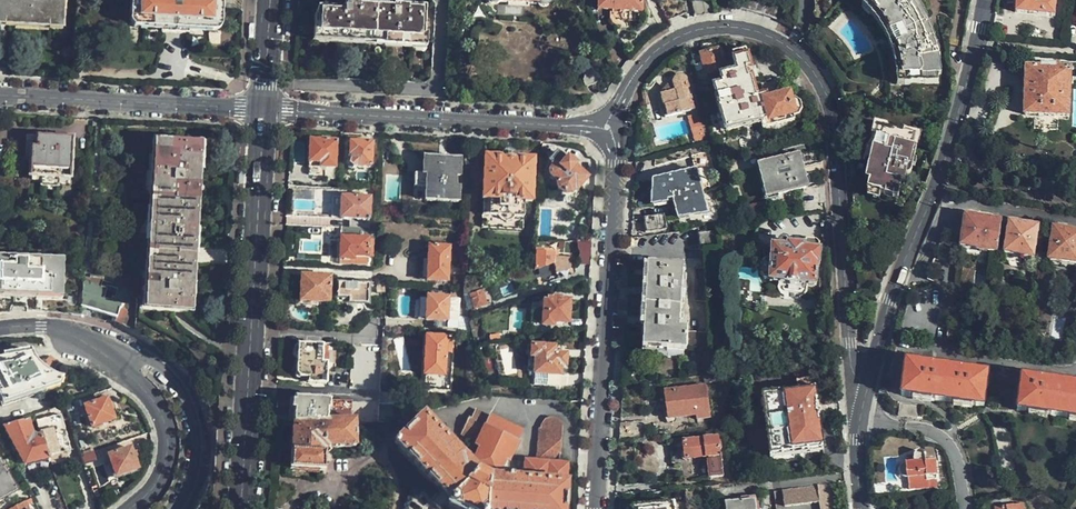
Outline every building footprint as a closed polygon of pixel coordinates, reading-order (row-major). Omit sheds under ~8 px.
[(60,23),(62,0),(0,0),(0,20),(60,23)] [(134,24),(216,28),(218,0),(135,0),(134,24)] [(641,0),(598,0),(597,9),(610,10),(609,19),(641,22),(642,12),(640,11),(641,0)] [(688,18),(683,0),(675,0),(666,4),(659,6),(669,25),(670,19),(682,14),(688,18)] [(695,16),(714,13),(712,0),(690,0),(694,15),(695,16)] [(914,9),(907,0),(869,0),(866,3),(874,13),(881,22),(892,41),(899,58),(905,84),(939,86),(936,65),(932,50),(925,31),(914,9)] [(1015,11),(1027,13),(1053,16),(1055,0),(1016,0),(1015,11)] [(422,42),(424,8),(407,7),(407,8),(394,7),(394,5),(358,3),(358,4),(345,3),(344,9),(318,7),(317,20),(319,20),(318,36),(422,42)] [(803,111),(801,104),(799,103),(796,101),(791,102),(789,99),(769,104),(766,98),(758,100),(752,80),(758,79),(756,69),(751,71),(746,50),(742,49),(734,51),(732,54),(738,76),(723,80),(725,87),(715,90),(726,133),(752,127),(761,124),(763,129),(795,121),(795,118),(800,116),(803,111)] [(718,51),(702,55),(707,75),(723,71),(718,51)] [(693,57),(701,85),(709,83),(707,75),(702,55),(693,57)] [(73,63),(73,79),(84,80),(85,63),(73,63)] [(1070,79),(1075,79),(1075,69),(1054,68),(1055,66),(1042,65),(1041,68),(1025,67),(1026,78),(1025,95),(1025,114),(1045,115),(1068,116),(1068,115),(1069,99),(1070,79)] [(600,79),(597,74),(594,73),(593,71),(593,69),(591,67),(588,67),(584,69),(582,72),(584,77),(582,81),(583,83),(584,85),(585,86),(589,87),(599,82),(600,80),(600,79)] [(676,80),(676,85),(676,91),(664,94),(667,107),(669,106),(671,116),(695,110),(689,86),(687,80),(684,78),(683,78),(679,78),(676,80)] [(676,91),(676,85),(668,87),(660,95),(662,100),(667,118),(671,116),(669,106),(667,107),(664,94),(676,91)] [(706,137),(698,117),(689,120),(698,140),(706,137)] [(875,145),(879,130),(873,128),(869,144),(875,145)] [(914,166),(917,155),(909,153),(912,139),(879,130),(875,145),(873,155),(869,169),(867,176),(873,177),(870,189),(867,198),(869,199),(882,202),(899,207),(903,191),(906,183),(909,184),(912,174),(914,166)] [(70,180),(72,138),(26,136),(25,157),(29,157),(28,177),(41,178),(41,186),(57,187),(58,179),(70,180)] [(909,153),(917,155),(920,141),(912,139),(909,153)] [(335,169),(336,141),(309,140),(308,168),(309,168),(308,176),(325,177),(325,169),(335,169)] [(371,166),(372,143),(349,142),(348,155),(350,156),(350,161),(349,162),(348,163),(347,166),(350,169),(352,169),(355,169),(356,168),(369,169),(371,166)] [(189,311),(199,145),(159,143),(149,309),(177,311),(189,311)] [(702,206),(698,173),(716,170),(710,152),(692,156),(694,169),(683,173),(654,182),(654,194),(653,204),(673,200),(678,217),(703,214),(702,206)] [(589,181),(569,165),(569,164),(557,153),(549,163),(553,166),(548,171),(549,175),(550,178),(556,183),(556,191),(563,197),(570,197),(573,192),(576,194),(581,188),(587,193),(593,193),(593,181),(589,181)] [(869,169),(873,155),(867,154),(863,167),(869,169)] [(532,202),(533,176),(534,159),(516,158),(516,156),(501,156),(501,157),(484,156),(482,200),(499,201),(498,208),(514,209),(514,201),(532,202)] [(806,180),(803,167),(801,156),(760,167),(764,179),(769,198),(792,192),(808,188),(806,180)] [(460,159),(423,157),(422,173),(414,173),(413,186),(425,187),(424,200),(457,203),(458,188),(454,188),(455,176),(459,176),(460,159)] [(361,190),(371,190),(372,176),(361,176),(361,190)] [(873,177),(867,176),(865,187),(870,189),(873,177)] [(353,219),(353,229),(368,229),(369,198),(341,197),(340,219),(353,219)] [(882,202),(869,199),(867,207),(880,210),(882,202)] [(996,251),(997,245),(999,231),(1001,221),(990,219),(977,218),(976,215),(965,213),(964,222),(961,240),(960,247),(972,248),(974,250),(982,250),(983,249),(996,251)] [(664,231),(661,216),(644,219),(646,233),(664,231)] [(1020,224),(1020,221),(1011,220),(1010,222),(1007,222),(1006,232),(999,231),(997,245),(1004,246),(1004,249),(1020,251),(1022,253),(1034,254),(1035,245),(1037,227),(1030,225),(1020,224)] [(1070,228),(1069,231),(1053,230),(1051,241),(1048,259),(1075,263),(1075,229),(1070,228)] [(368,229),(353,229),(353,238),(339,237),(338,259),(367,260),(368,229)] [(700,249),(702,250),(720,246),(717,231),(699,234),(700,249)] [(816,284),(817,264),(819,264),(820,250),(818,250),(818,241),(815,239),(806,239),(803,242),(803,246),(797,246),(785,245),(785,242),(784,240),(779,239),(777,241),(776,245),(771,245),(770,259),(764,259),(759,263),(759,273),(763,278),(774,279),(775,283),(790,284),(791,285),(800,285),(800,284),(816,284)] [(546,245),(537,245),(536,271),(554,263),(555,259),(558,259),(558,251),(554,251),(554,248),(564,248),(564,244),(546,245)] [(447,275),(448,247),(428,247),(427,281),(447,282),(447,275)] [(81,315),(82,307),(83,295),(59,293),(61,261),(55,261),(17,259),(0,259),(0,314),(12,312),(23,311),(41,311),(54,312),(65,313),(81,315)] [(688,347),(709,349),(708,331),(689,330),(688,324),(684,324),(685,312),(682,312),(683,266),(649,265),(649,282),(647,333),(646,349),(688,350),(688,347)] [(329,278),(301,277),(300,302),(302,302),(317,303),(328,303),(329,278)] [(480,280),(463,279),(462,291),(463,298),(470,295),(480,291),(480,280)] [(105,288),(84,281),(83,295),(82,307),(108,316),(116,319),(120,303),(124,304),(127,294),(113,290),(111,299),(103,296),(105,288)] [(367,305),(368,283),(354,283),(353,285),(338,285),(337,305),(367,305)] [(483,290),(480,291),(470,295),(475,311),(481,309),(489,306),(483,290)] [(567,321),(568,300),(560,299),(560,298),(553,297),(553,299),(548,299),(547,301),(544,301),(542,323),(551,324),(552,320),(567,321)] [(459,320),(460,299),(447,299),(427,298),(426,320),(447,321),(446,319),(459,320)] [(512,307),(509,328),(523,330),(526,308),(512,307)] [(1051,338),(1062,340),(1066,319),(1056,316),(1051,338)] [(469,327),(468,319),(459,319),(460,328),(469,327)] [(948,324),(946,336),(960,338),(961,327),(948,324)] [(946,336),(945,346),(959,347),(960,338),(946,336)] [(452,353),(452,338),(426,337),(425,342),(424,376),(444,376),(445,353),(452,353)] [(325,384),(327,347),(298,345),(296,373),(300,378),(308,378),(308,384),(325,384)] [(566,366),(566,355),(553,354),(553,347),(530,346),(529,358),(535,358),(534,374),(534,385),(560,387),(561,367),(566,366)] [(500,350),(506,375),(518,372),(512,347),(500,350)] [(701,365),(701,351),(693,351),(693,365),(701,365)] [(57,373),(38,367),(31,353),(0,358),(0,404),(2,407),(35,389),(34,385),(54,379),(57,373)] [(987,406),(990,375),(965,372),(933,368),(908,366),(905,399),(924,401),(961,405),(987,408),(987,406)] [(1074,387),(1048,384),(1024,380),(1022,395),(1020,414),(1028,414),(1049,417),(1075,421),(1075,387),(1074,387)] [(709,406),(706,392),(706,387),(688,389),(676,391),(666,393),(667,403),(671,402),(673,415),(674,419),(697,416),(698,420),(710,418),(709,406)] [(769,399),(780,397),(780,393),(762,395),(765,421),(772,420),(769,399)] [(765,421),(765,424),(772,423),(802,419),(817,418),(814,393),(780,397),(769,399),(772,420),(765,421)] [(113,419),(106,398),(85,406),(91,427),(113,419)] [(81,408),(77,399),(65,404),(68,412),(81,408)] [(295,399),(294,423),(304,423),(351,422),(352,403),(320,401),(295,399)] [(371,421),(392,421),(393,407),(379,406),(379,408),(372,409),(371,421)] [(902,407),(900,419),(921,420),(922,409),(902,407)] [(41,434),(49,457),(72,450),(60,414),(56,414),(53,408),(49,410),(51,415),(36,419),(41,434)] [(566,463),(550,463),(523,461),(523,479),(511,478),(511,475),(507,475),(509,457),(511,453),(521,432),(513,428),(475,412),(471,419),(468,419),(460,435),(467,438),(477,443),(477,446),(481,447),(476,457),(470,465),(467,461),(439,435),(420,418),(402,438),(394,446),(413,465),(425,476),(430,481),(444,494),(450,500),(449,503),(449,505),(450,507),(455,508),(564,508),(565,491),(566,463)] [(560,448),(562,429),(562,426),(559,421),(555,418),(550,418),(547,419),(543,424),(540,428),(537,455),(536,460),(559,460),(560,448)] [(772,423),(765,424),(768,444),(781,443),(782,450),(821,445),(817,418),(802,419),(772,423)] [(24,464),(50,460),(49,457),(41,434),(36,435),(34,434),(28,419),(13,423),(4,425),(12,440),(24,464)] [(619,441),(652,437),(649,419),(619,423),(619,441)] [(304,423),(294,423),(294,434),(291,468),(322,470),(323,453),(328,448),(354,448),(354,441),(354,422),(351,422),(304,423)] [(720,454),(718,439),(706,440),(688,442),(671,444),(673,462),(686,461),(686,459),(699,458),(707,457),(708,467),(710,477),(723,476),(720,454)] [(822,456),(821,445),(782,450),(781,443),(768,444),(771,463),(822,456)] [(137,469),(130,449),(108,457),(111,464),(105,466),(109,479),(137,469)] [(100,460),(97,451),(81,455),(84,465),(100,460)] [(934,481),(933,462),(924,463),(923,455),(920,453),(918,452),(914,453),(912,455),(911,457),(904,458),(904,464),(900,464),(898,465),(895,466),(894,468),(893,472),(894,474),(896,477),(899,478),(924,477),(924,481),(934,481)] [(0,459),(0,500),(17,491),(9,475),(0,459)] [(782,491),(784,507),(819,503),(820,508),(836,508),(833,484),(782,491)] [(755,497),(742,498),(742,502),(727,504),(728,508),(757,508),(755,497)] [(31,499),(9,508),(31,508),(28,504),(32,501),(31,499)]
